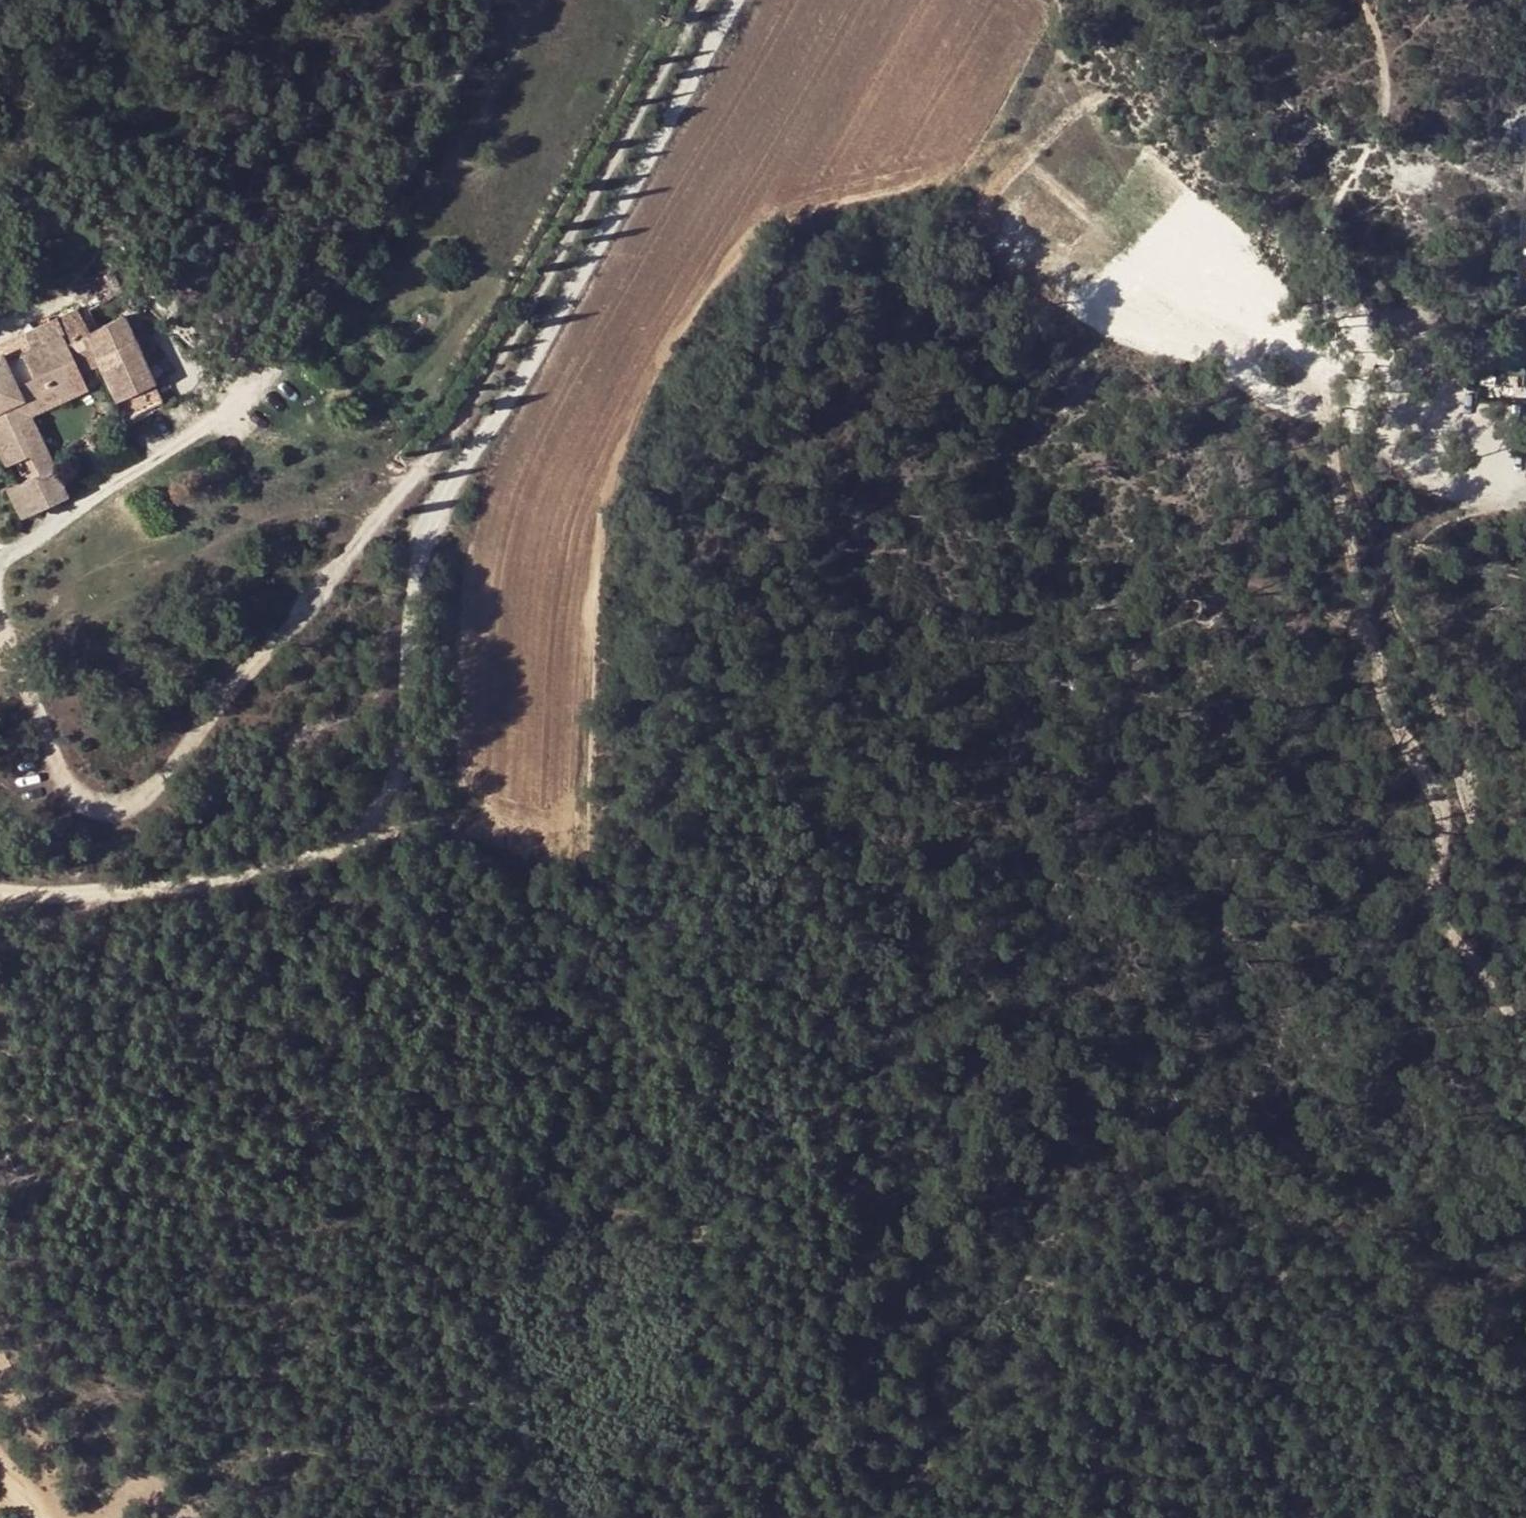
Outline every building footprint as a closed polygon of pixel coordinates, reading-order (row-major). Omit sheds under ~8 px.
[(112,322),(87,333),(79,314),(57,324),(62,336),(5,362),(2,355),(0,356),(0,456),(5,467),(29,457),(39,477),(14,488),(8,491),(22,520),(68,499),(55,470),(49,456),(31,414),(87,390),(76,367),(95,359),(115,403),(153,385),(134,342),(129,328),(112,322)] [(153,385),(115,403),(124,423),(162,406),(153,385)]
